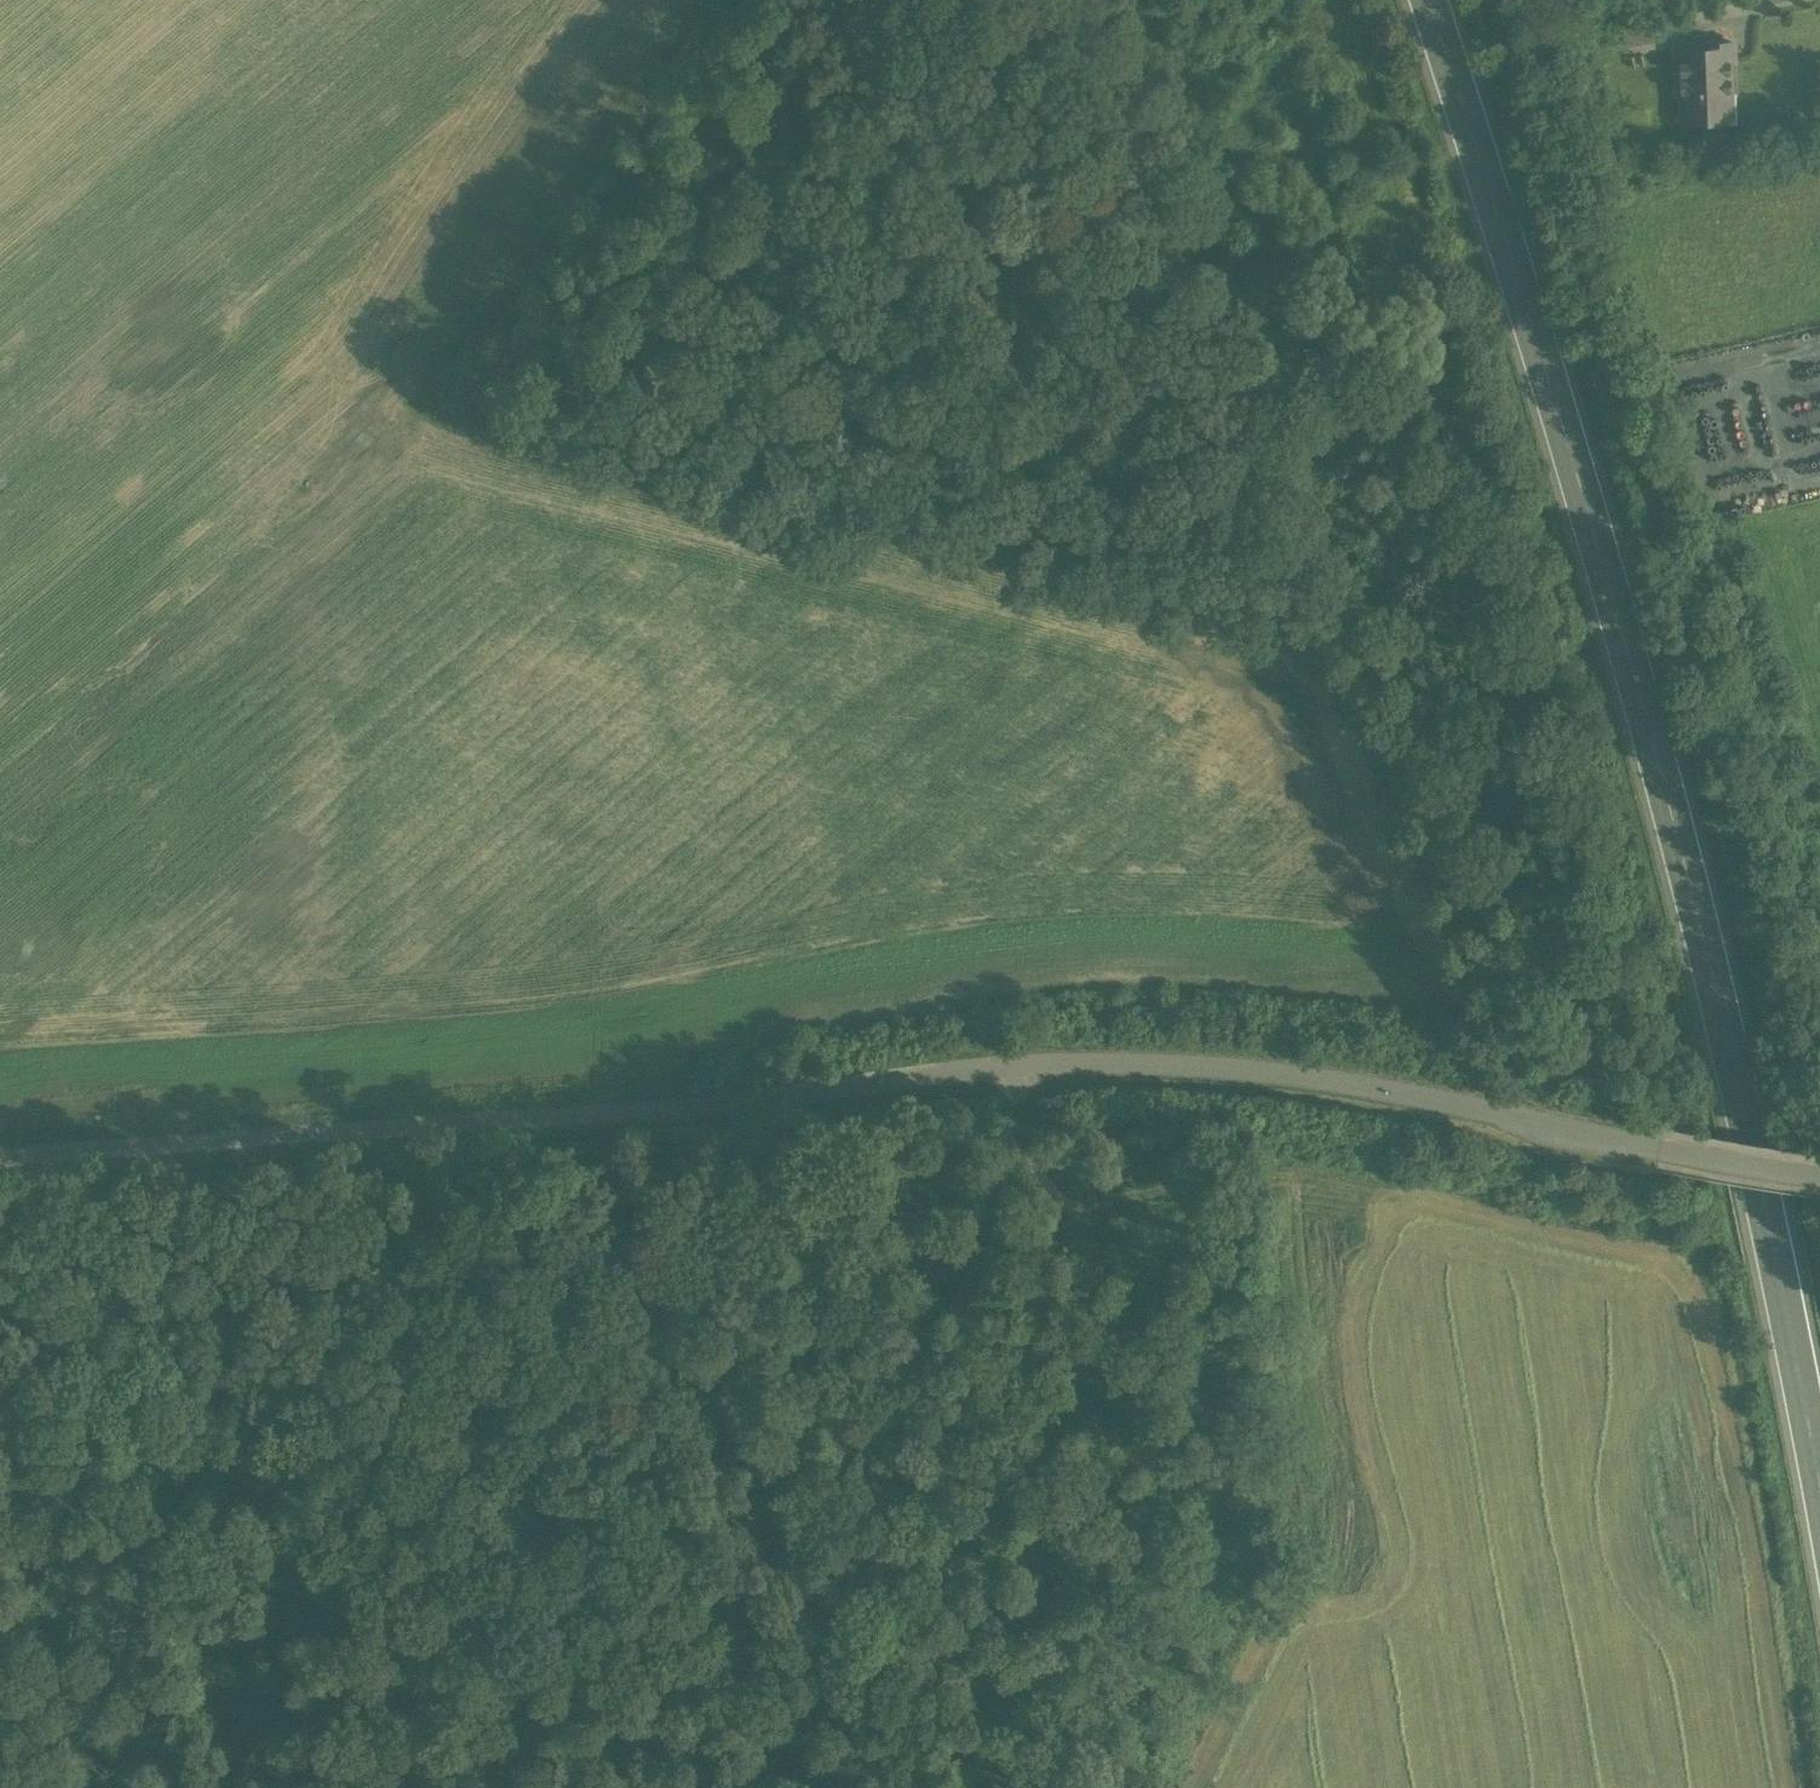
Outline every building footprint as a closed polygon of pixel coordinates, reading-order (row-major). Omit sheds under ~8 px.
[(1657,16),(1623,23),(1627,42),(1661,35),(1657,16)] [(1734,41),(1704,42),(1705,47),(1675,47),(1676,93),(1681,93),(1682,118),(1717,117),(1716,92),(1730,92),(1729,59),(1734,59),(1734,41)]
